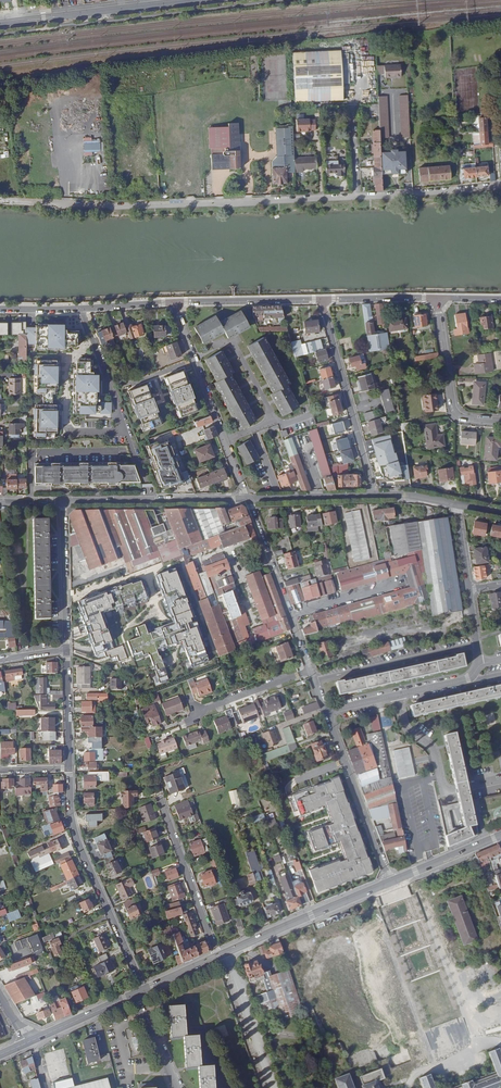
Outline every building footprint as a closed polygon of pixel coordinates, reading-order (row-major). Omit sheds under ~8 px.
[(292,52),(295,102),(343,100),(342,84),(350,84),(348,58),(341,58),(341,50),(292,52)] [(376,66),(376,75),(384,74),(385,78),(401,77),(400,65),(376,66)] [(401,137),(410,137),(409,121),(408,100),(408,95),(399,95),(401,137)] [(378,113),(379,138),(389,138),(387,96),(377,96),(378,104),(378,113)] [(478,124),(479,131),(487,131),(486,120),(491,120),(491,115),(485,115),(481,115),(470,116),(471,124),(478,124)] [(465,116),(454,117),(455,132),(459,132),(459,119),(465,119),(465,116)] [(227,117),(227,127),(228,154),(215,155),(210,155),(211,170),(229,169),(240,169),(239,152),(237,123),(237,117),(227,117)] [(316,118),(296,119),(297,131),(316,131),(316,118)] [(293,172),(295,172),(294,158),(292,126),(288,126),(288,128),(275,129),(277,156),(272,162),(273,184),(287,183),(287,178),(293,177),(293,172)] [(100,137),(99,127),(91,127),(91,137),(100,137)] [(214,127),(215,155),(228,154),(227,127),(214,127)] [(487,131),(473,132),(474,145),(473,145),(474,148),(493,147),(493,142),(487,142),(487,131)] [(100,151),(100,140),(84,141),(84,152),(100,151)] [(375,191),(382,191),(381,174),(381,170),(380,153),(379,143),(373,143),(374,167),(371,167),(371,168),(373,168),(373,177),(374,177),(375,191)] [(380,153),(381,170),(391,169),(391,174),(398,174),(398,169),(406,169),(405,151),(397,152),(397,150),(390,150),(390,152),(380,153)] [(294,158),(295,172),(303,172),(303,169),(317,168),(316,157),(294,158)] [(476,177),(475,168),(475,163),(471,164),(471,168),(461,169),(462,178),(476,177)] [(344,172),(344,164),(326,165),(326,173),(337,172),(337,176),(344,176),(344,172)] [(419,181),(450,179),(449,166),(418,168),(419,181)] [(487,167),(475,168),(476,177),(488,176),(487,167)] [(374,334),(369,304),(362,304),(367,338),(369,351),(370,351),(389,349),(387,332),(374,334)] [(378,324),(386,323),(383,304),(375,307),(378,324)] [(281,306),(252,307),(253,315),(256,322),(257,321),(255,315),(262,315),(262,317),(263,317),(264,318),(284,318),(281,306)] [(217,316),(195,328),(203,342),(224,331),(228,337),(238,332),(249,326),(241,312),(220,323),(217,316)] [(421,315),(414,316),(416,327),(427,325),(425,314),(421,315)] [(465,314),(454,316),(456,328),(454,329),(455,335),(468,333),(465,314)] [(491,315),(480,317),(482,328),(493,326),(491,315)] [(390,330),(407,328),(405,317),(388,320),(390,330)] [(318,320),(304,322),(305,333),(311,332),(311,333),(315,333),(314,332),(319,331),(318,320)] [(8,335),(8,322),(0,322),(0,335),(8,335)] [(114,326),(115,329),(118,336),(126,333),(122,323),(114,326)] [(78,333),(78,332),(66,332),(66,330),(63,330),(64,324),(62,324),(47,324),(46,326),(38,325),(35,325),(34,327),(34,329),(27,328),(27,345),(34,345),(35,349),(36,349),(36,351),(45,351),(45,350),(52,350),(52,352),(63,352),(63,351),(70,351),(70,349),(74,349),(76,349),(77,348),(78,347),(79,346),(79,340),(79,333),(78,333)] [(131,325),(125,326),(127,332),(130,339),(144,334),(140,325),(132,327),(131,325)] [(164,326),(153,326),(154,337),(165,337),(165,336),(173,335),(172,325),(164,326)] [(113,331),(112,328),(110,329),(109,328),(102,330),(101,328),(96,330),(102,345),(104,344),(107,343),(106,340),(115,337),(113,331)] [(263,337),(254,342),(258,353),(254,355),(270,384),(275,392),(272,394),(277,402),(284,415),(299,408),(287,386),(290,385),(263,337)] [(315,352),(323,349),(320,339),(303,344),(293,347),(296,357),(298,356),(315,352)] [(176,342),(166,346),(171,359),(182,356),(176,342)] [(258,353),(254,342),(249,345),(253,353),(254,355),(258,353)] [(328,359),(325,349),(323,349),(315,352),(318,362),(328,359)] [(206,359),(213,370),(228,364),(227,362),(226,361),(226,360),(221,351),(206,359)] [(490,353),(477,355),(478,363),(473,364),(474,373),(493,370),(490,353)] [(364,367),(363,363),(359,364),(359,363),(357,356),(349,358),(350,362),(348,363),(350,367),(354,366),(355,370),(364,367)] [(111,408),(111,403),(98,403),(98,395),(98,394),(98,375),(94,375),(94,372),(91,372),(92,361),(89,361),(89,359),(82,359),(79,359),(77,360),(75,362),(75,364),(75,369),(72,369),(72,376),(72,388),(74,388),(74,395),(72,395),(72,403),(74,403),(73,406),(72,406),(72,415),(74,415),(75,416),(78,415),(78,416),(85,416),(94,415),(95,414),(99,414),(99,416),(111,415),(111,408)] [(59,364),(59,360),(33,360),(33,386),(33,394),(35,394),(35,396),(41,395),(41,405),(33,405),(32,439),(35,438),(35,440),(56,440),(56,428),(58,428),(58,405),(51,405),(51,396),(54,396),(54,394),(56,395),(56,393),(54,393),(54,392),(56,391),(56,384),(59,384),(59,364)] [(228,364),(213,370),(218,380),(215,382),(241,429),(247,425),(255,421),(248,407),(247,405),(246,404),(239,390),(238,389),(238,388),(230,373),(232,372),(228,364)] [(322,379),(332,377),(330,367),(319,369),(322,379)] [(183,370),(163,378),(169,393),(178,418),(199,411),(183,370)] [(367,390),(370,389),(379,387),(378,382),(373,383),(370,374),(358,378),(361,392),(363,391),(367,390)] [(19,376),(10,376),(9,392),(19,392),(19,376)] [(335,387),(332,377),(322,379),(325,390),(335,387)] [(485,382),(475,382),(475,386),(474,386),(472,403),(483,404),(485,382)] [(126,392),(141,432),(162,425),(154,404),(151,396),(146,384),(126,392)] [(361,392),(358,392),(361,400),(365,399),(369,398),(373,397),(370,389),(367,390),(363,391),(361,392)] [(389,389),(380,391),(385,412),(394,410),(389,389)] [(329,401),(331,408),(340,406),(337,394),(329,396),(330,400),(329,401)] [(435,394),(423,395),(425,411),(437,410),(435,394)] [(340,406),(331,408),(333,415),(342,413),(340,406)] [(364,413),(366,422),(368,421),(370,420),(375,419),(378,418),(376,410),(372,411),(368,412),(364,413)] [(210,416),(196,422),(198,427),(212,422),(210,416)] [(370,420),(368,421),(372,435),(384,431),(382,423),(388,421),(387,416),(381,418),(378,418),(375,419),(370,420)] [(321,426),(317,428),(317,429),(318,431),(319,436),(323,434),(327,433),(331,432),(335,431),(339,430),(340,433),(347,431),(346,427),(345,423),(344,420),(337,422),(333,423),(330,424),(329,424),(325,425),(321,426)] [(410,430),(408,422),(401,423),(402,431),(410,430)] [(20,434),(20,423),(9,423),(9,434),(20,434)] [(435,423),(424,425),(427,444),(444,442),(442,433),(437,434),(435,423)] [(207,439),(217,436),(213,426),(204,430),(207,439)] [(310,434),(323,478),(324,478),(331,476),(329,468),(328,466),(325,455),(322,447),(319,436),(318,431),(310,434)] [(476,432),(461,431),(460,442),(475,444),(476,432)] [(390,434),(371,439),(380,472),(386,478),(394,481),(409,479),(407,464),(399,467),(395,452),(393,453),(390,440),(391,439),(390,434)] [(325,455),(352,447),(349,436),(341,438),(342,441),(322,447),(325,455)] [(500,437),(486,436),(484,458),(496,459),(497,446),(499,446),(500,437)] [(289,456),(297,453),(292,438),(284,441),(289,456)] [(149,439),(141,442),(143,448),(151,445),(150,442),(149,439)] [(249,440),(239,445),(248,463),(258,458),(249,440)] [(209,444),(195,450),(199,462),(211,457),(209,450),(211,450),(209,444)] [(298,481),(302,490),(311,490),(297,453),(289,456),(294,470),(298,480),(298,481)] [(427,465),(414,467),(415,478),(427,476),(427,472),(428,471),(427,465)] [(459,467),(460,474),(462,474),(463,475),(464,475),(466,483),(470,483),(470,485),(476,484),(474,472),(473,465),(468,466),(468,468),(464,468),(464,467),(459,467)] [(167,480),(162,466),(150,470),(155,484),(167,480)] [(331,476),(331,477),(338,475),(335,466),(329,468),(331,476)] [(452,467),(438,469),(440,480),(454,478),(452,467)] [(119,471),(119,470),(115,470),(115,468),(34,469),(34,491),(51,491),(50,486),(120,485),(120,483),(138,483),(134,471),(119,471)] [(180,485),(191,481),(188,473),(186,468),(172,473),(174,479),(177,479),(180,485)] [(209,473),(213,483),(227,478),(223,468),(209,473)] [(487,471),(489,483),(500,481),(500,469),(487,471)] [(294,470),(286,473),(290,484),(294,483),(293,481),(298,480),(294,470)] [(199,488),(213,483),(209,473),(196,478),(199,488)] [(285,486),(290,484),(286,473),(278,476),(282,486),(285,485),(285,486)] [(349,486),(349,488),(354,488),(354,485),(360,485),(359,474),(348,475),(349,486)] [(16,476),(16,475),(6,475),(6,488),(2,488),(2,496),(7,496),(7,489),(17,489),(17,487),(16,476)] [(339,486),(349,486),(348,475),(338,475),(339,486)] [(18,476),(16,476),(17,487),(25,487),(25,479),(18,479),(18,476)] [(324,478),(327,489),(335,489),(331,477),(331,476),(324,478)] [(224,533),(251,524),(245,508),(241,505),(231,510),(227,511),(231,523),(235,521),(236,523),(222,529),(224,533)] [(393,508),(383,509),(385,522),(388,521),(388,519),(394,519),(393,508)] [(202,541),(224,533),(222,529),(221,526),(215,509),(190,510),(202,541)] [(215,509),(221,526),(229,524),(224,512),(223,509),(215,509)] [(385,522),(383,509),(373,510),(374,521),(381,520),(381,522),(385,522)] [(74,511),(69,515),(82,549),(77,551),(86,577),(96,573),(95,568),(120,559),(102,510),(74,511)] [(142,510),(105,510),(129,575),(162,563),(160,557),(171,553),(172,557),(181,554),(182,558),(187,556),(220,544),(222,548),(255,536),(251,524),(224,533),(202,541),(179,549),(165,511),(163,512),(162,514),(163,517),(156,518),(153,510),(145,510),(152,528),(150,529),(142,510)] [(164,510),(165,511),(179,549),(202,541),(190,510),(164,510)] [(359,510),(352,511),(344,513),(345,517),(346,521),(347,525),(347,528),(348,531),(349,535),(350,539),(350,543),(351,546),(352,550),(353,554),(354,558),(354,562),(362,560),(370,558),(369,554),(368,551),(367,547),(367,543),(366,540),(365,536),(364,532),(363,528),(363,525),(362,521),(361,518),(360,514),(359,510)] [(325,525),(336,523),(335,512),(322,514),(325,525)] [(301,527),(299,515),(290,516),(291,528),(301,527)] [(322,525),(320,515),(307,516),(308,526),(306,526),(307,532),(318,531),(318,525),(322,525)] [(268,530),(283,529),(282,518),(276,518),(276,517),(275,516),(271,516),(271,517),(271,519),(267,519),(268,530)] [(438,615),(462,612),(447,518),(390,526),(395,557),(421,550),(422,550),(430,601),(432,616),(438,615)] [(48,520),(33,520),(35,619),(50,619),(50,603),(49,585),(49,576),(49,548),(48,538),(48,535),(48,520)] [(472,533),(484,535),(486,523),(475,521),(472,533)] [(492,524),(490,533),(500,535),(500,526),(492,524)] [(395,557),(390,526),(385,527),(390,552),(392,558),(395,557)] [(265,561),(257,540),(250,543),(253,551),(258,563),(265,561)] [(477,563),(488,561),(486,547),(474,548),(477,563)] [(294,551),(292,552),(284,554),(288,570),(299,567),(294,551)] [(190,563),(185,565),(197,596),(194,597),(195,602),(198,601),(199,602),(195,604),(196,608),(200,607),(201,610),(207,624),(202,626),(204,630),(208,629),(209,631),(212,639),(214,643),(215,647),(216,650),(217,651),(219,656),(290,630),(270,574),(260,577),(258,572),(246,577),(262,620),(274,615),(277,621),(264,625),(253,629),(255,635),(251,636),(251,638),(233,645),(233,643),(249,637),(245,625),(249,624),(242,606),(238,608),(234,599),(239,597),(236,591),(234,589),(235,588),(231,576),(220,580),(216,582),(215,579),(213,574),(214,574),(228,569),(225,560),(223,560),(221,556),(220,555),(202,562),(205,568),(204,568),(205,572),(199,573),(195,561),(190,563)] [(405,568),(417,564),(417,563),(420,562),(418,555),(385,564),(389,578),(402,574),(406,573),(405,568)] [(329,575),(328,573),(325,565),(327,564),(326,560),(314,563),(316,567),(314,568),(317,578),(329,575)] [(384,560),(379,562),(372,564),(377,581),(389,578),(385,564),(384,560)] [(82,573),(79,562),(74,564),(77,575),(82,573)] [(377,581),(372,564),(360,567),(365,584),(377,581)] [(411,588),(424,585),(417,564),(405,568),(406,573),(411,588)] [(484,565),(474,566),(476,579),(486,577),(484,565)] [(365,584),(360,567),(348,570),(336,573),(336,576),(337,577),(338,579),(341,588),(342,590),(365,584)] [(231,576),(228,569),(214,574),(218,574),(219,577),(220,580),(231,576)] [(173,572),(155,579),(173,627),(148,636),(144,628),(137,631),(140,640),(128,644),(135,662),(149,658),(159,683),(168,680),(157,654),(182,645),(190,668),(206,663),(173,572)] [(301,585),(305,600),(336,592),(332,580),(332,579),(331,575),(329,575),(317,578),(313,580),(313,581),(301,585)] [(284,583),(286,587),(297,584),(300,583),(311,580),(310,576),(284,583)] [(332,580),(336,592),(339,591),(338,588),(341,588),(338,579),(332,580)] [(139,582),(78,605),(86,628),(92,647),(94,655),(114,649),(103,616),(145,600),(139,582)] [(286,587),(292,604),(304,601),(297,584),(286,587)] [(401,591),(405,607),(428,600),(424,585),(411,588),(407,589),(401,591)] [(382,614),(405,607),(401,591),(377,597),(382,614)] [(490,595),(491,608),(500,607),(500,595),(500,593),(490,595)] [(372,617),(380,615),(382,615),(382,614),(377,597),(348,605),(353,623),(372,617)] [(424,617),(432,616),(430,601),(429,602),(422,603),(424,617)] [(329,629),(353,623),(348,605),(325,612),(329,629)] [(207,624),(201,610),(196,611),(201,626),(202,626),(207,624)] [(315,622),(317,632),(329,629),(325,612),(313,615),(315,622)] [(274,615),(262,620),(264,625),(277,621),(274,615)] [(302,629),(304,636),(317,632),(315,622),(310,623),(311,627),(302,629)] [(404,646),(407,646),(405,640),(389,645),(391,650),(404,646)] [(334,658),(328,641),(317,644),(323,661),(334,658)] [(287,642),(275,647),(281,663),(293,658),(287,642)] [(364,659),(391,650),(389,645),(388,642),(369,648),(368,653),(363,654),(364,659)] [(208,645),(202,647),(207,661),(213,659),(208,645)] [(336,682),(339,695),(354,692),(379,686),(406,680),(426,676),(452,670),(464,667),(462,654),(455,656),(455,657),(449,658),(448,655),(445,656),(445,659),(378,674),(377,671),(373,672),(374,676),(353,680),(353,677),(349,678),(350,681),(343,682),(343,681),(336,682)] [(55,657),(46,658),(46,673),(57,673),(57,662),(55,662),(55,657)] [(78,668),(78,689),(89,689),(89,673),(93,673),(93,666),(82,665),(83,667),(78,668)] [(6,676),(3,677),(4,681),(22,679),(21,674),(22,674),(21,669),(5,671),(6,676)] [(35,693),(46,693),(46,688),(46,678),(35,678),(35,693)] [(110,689),(121,689),(121,678),(110,679),(110,689)] [(195,682),(189,684),(193,695),(199,692),(200,697),(205,695),(204,693),(212,691),(208,680),(196,684),(195,682)] [(412,717),(422,714),(444,709),(470,704),(498,697),(500,697),(500,685),(490,687),(490,684),(487,685),(488,688),(419,703),(418,700),(415,701),(416,704),(410,706),(412,717)] [(154,703),(160,701),(157,692),(151,695),(154,703)] [(38,707),(39,710),(55,709),(55,704),(46,704),(46,700),(46,695),(40,695),(40,707),(38,707)] [(263,703),(259,705),(262,713),(264,717),(268,715),(268,713),(280,709),(276,696),(263,701),(263,703)] [(167,703),(163,705),(166,716),(184,710),(180,699),(167,703)] [(259,705),(257,701),(252,702),(252,705),(248,706),(245,706),(244,706),(242,708),(232,712),(236,725),(246,721),(247,722),(248,723),(249,723),(250,723),(252,723),(253,722),(253,721),(253,719),(258,717),(257,715),(262,713),(259,705)] [(91,712),(94,712),(94,705),(91,705),(91,702),(81,702),(82,711),(87,711),(87,713),(92,713),(91,712)] [(320,709),(318,702),(302,708),(305,715),(320,709)] [(155,705),(142,710),(147,724),(152,722),(154,727),(162,724),(155,705)] [(230,708),(225,711),(227,716),(222,718),(223,719),(220,719),(220,718),(214,720),(219,733),(236,727),(236,725),(232,712),(230,708)] [(16,710),(16,719),(18,719),(18,717),(28,717),(29,715),(34,715),(34,710),(21,710),(16,710)] [(294,718),(291,710),(284,713),(287,721),(294,718)] [(81,727),(92,727),(92,716),(81,716),(81,727)] [(392,726),(389,716),(381,718),(383,728),(392,726)] [(41,718),(41,731),(43,731),(55,731),(54,718),(41,718)] [(316,733),(312,722),(303,725),(307,736),(316,733)] [(102,727),(81,727),(81,731),(88,731),(88,738),(102,737),(102,727)] [(295,742),(290,727),(282,729),(288,745),(295,742)] [(351,731),(357,747),(368,744),(375,741),(373,733),(368,734),(369,739),(369,741),(366,742),(365,740),(360,727),(351,731)] [(262,733),(268,748),(275,746),(274,744),(279,742),(274,730),(270,732),(269,731),(262,733)] [(55,731),(43,731),(43,740),(55,740),(55,731)] [(210,741),(206,731),(200,733),(199,731),(183,737),(186,746),(203,740),(204,743),(210,741)] [(378,732),(375,733),(373,733),(375,741),(378,758),(379,758),(383,775),(380,775),(381,779),(361,787),(364,795),(392,784),(381,731),(378,732)] [(442,806),(439,807),(444,827),(448,847),(478,834),(472,809),(470,801),(470,800),(467,787),(466,780),(464,771),(466,770),(466,767),(463,767),(458,747),(461,746),(460,743),(457,743),(455,733),(444,735),(455,784),(456,790),(459,802),(464,822),(465,827),(454,832),(453,827),(448,805),(442,806)] [(171,740),(171,739),(166,741),(166,740),(162,741),(162,742),(157,744),(161,754),(178,748),(175,739),(171,740)] [(322,746),(321,741),(320,741),(311,744),(317,761),(327,758),(323,746),(322,746)] [(0,743),(0,754),(14,754),(14,748),(13,748),(13,742),(0,743)] [(295,742),(288,745),(290,752),(298,749),(295,742)] [(357,747),(347,751),(356,774),(357,774),(376,766),(368,744),(357,747)] [(48,745),(49,764),(60,764),(60,750),(56,750),(56,745),(48,745)] [(290,752),(288,745),(261,755),(264,762),(267,761),(290,752)] [(399,778),(415,775),(409,747),(394,750),(399,778)] [(20,760),(30,760),(30,748),(20,749),(20,750),(19,750),(18,751),(20,751),(20,760)] [(91,753),(84,753),(84,761),(94,761),(94,753),(91,753)] [(267,761),(264,762),(270,781),(273,780),(267,761)] [(96,762),(85,762),(86,766),(88,766),(88,770),(96,770),(96,764),(96,762)] [(376,766),(357,774),(361,787),(381,779),(376,766)] [(185,789),(179,772),(165,777),(171,795),(185,789)] [(95,788),(95,776),(84,776),(84,788),(95,788)] [(19,787),(29,787),(29,778),(20,779),(20,784),(18,784),(19,787)] [(47,792),(47,788),(47,783),(46,783),(46,778),(33,778),(33,784),(41,784),(41,791),(45,791),(45,793),(47,792)] [(309,870),(317,893),(326,890),(325,889),(365,874),(365,875),(372,873),(372,871),(367,857),(366,858),(360,840),(361,839),(358,831),(357,832),(352,819),(353,818),(350,810),(349,810),(342,792),(343,791),(339,778),(330,780),(332,784),(298,796),(297,793),(289,796),(297,819),(305,816),(305,815),(320,809),(320,807),(327,805),(334,824),(329,825),(327,826),(327,825),(308,831),(309,834),(308,834),(314,849),(315,849),(316,851),(334,844),(333,843),(335,842),(340,841),(347,860),(339,863),(339,861),(318,868),(317,867),(309,870)] [(1,788),(13,787),(13,779),(3,780),(3,782),(1,782),(1,788)] [(330,780),(297,793),(298,796),(332,784),(330,780)] [(61,792),(62,792),(62,784),(60,785),(53,785),(53,788),(47,788),(47,792),(47,794),(61,792)] [(396,803),(392,784),(364,795),(369,809),(388,804),(391,814),(392,822),(394,830),(397,829),(397,831),(399,837),(397,838),(385,841),(384,839),(383,839),(381,839),(384,849),(398,846),(404,845),(405,851),(407,851),(397,806),(396,803)] [(229,791),(232,807),(241,805),(238,790),(229,791)] [(135,808),(135,798),(139,798),(139,791),(122,791),(122,809),(135,808)] [(62,796),(61,792),(47,794),(46,794),(47,798),(48,797),(50,807),(60,806),(58,796),(62,796)] [(94,805),(94,793),(84,793),(85,803),(88,803),(88,806),(94,805)] [(188,800),(174,805),(179,819),(183,818),(183,819),(188,817),(190,823),(195,821),(195,819),(188,800)] [(144,823),(155,819),(150,804),(139,808),(144,823)] [(388,804),(369,809),(373,819),(391,814),(388,804)] [(43,812),(47,824),(59,819),(55,809),(43,812)] [(266,819),(264,815),(253,819),(255,823),(266,819)] [(63,831),(60,822),(54,824),(54,823),(52,824),(52,825),(50,826),(53,834),(51,834),(52,836),(53,835),(53,834),(63,831)] [(394,830),(392,822),(379,826),(382,834),(382,835),(395,832),(397,831),(397,829),(394,830)] [(7,828),(2,830),(5,838),(10,836),(7,828)] [(145,831),(138,834),(141,843),(143,847),(148,846),(147,843),(158,839),(154,828),(145,831)] [(382,834),(379,835),(381,839),(383,839),(384,839),(385,841),(397,838),(395,832),(382,835),(382,834)] [(102,855),(112,851),(104,834),(94,839),(102,855)] [(29,860),(35,873),(53,864),(48,853),(56,850),(57,851),(65,848),(61,838),(47,844),(48,847),(43,849),(42,846),(27,853),(30,860),(29,860)] [(208,845),(206,839),(190,844),(194,856),(209,851),(206,845),(208,845)] [(143,847),(144,852),(149,850),(149,848),(159,844),(158,842),(148,846),(143,847)] [(149,850),(152,859),(163,855),(159,844),(149,848),(149,850)] [(443,845),(433,848),(434,853),(445,851),(443,845)] [(486,849),(489,858),(494,871),(498,870),(496,863),(500,861),(500,858),(500,857),(500,851),(499,847),(495,849),(494,846),(486,849)] [(486,849),(475,854),(476,856),(478,862),(489,858),(486,849)] [(254,850),(246,853),(253,874),(255,882),(263,879),(254,850)] [(57,863),(59,862),(69,857),(68,853),(55,859),(57,863)] [(112,856),(104,860),(107,866),(111,876),(121,872),(119,867),(121,866),(118,861),(115,862),(112,856)] [(478,862),(476,856),(470,858),(472,864),(474,863),(476,868),(479,867),(478,862)] [(67,881),(78,876),(71,860),(60,865),(67,881)] [(296,872),(302,870),(300,860),(294,861),(296,872)] [(338,860),(317,867),(318,868),(339,861),(338,860)] [(160,873),(163,883),(178,878),(175,869),(165,872),(165,871),(160,873)] [(211,871),(200,874),(205,887),(215,883),(213,877),(215,877),(213,871),(211,872),(211,871)] [(255,882),(253,874),(248,875),(249,879),(248,879),(251,885),(256,883),(255,882)] [(289,874),(287,875),(280,878),(288,901),(285,902),(289,911),(301,905),(292,882),(289,874)] [(325,889),(326,890),(365,875),(365,874),(325,889)] [(67,881),(50,888),(51,891),(66,884),(67,886),(70,885),(71,889),(81,885),(78,876),(67,881)] [(133,878),(116,884),(123,901),(135,897),(131,887),(136,886),(133,878)] [(292,882),(301,905),(309,902),(303,884),(301,884),(298,881),(292,882)] [(173,901),(183,898),(181,894),(184,893),(180,882),(168,887),(173,901)] [(240,906),(253,902),(250,892),(249,892),(248,889),(240,892),(241,895),(236,896),(237,899),(232,901),(234,906),(239,905),(240,906)] [(460,896),(446,901),(463,945),(477,940),(460,896)] [(27,899),(30,905),(34,917),(36,916),(29,897),(27,899)] [(79,904),(83,912),(92,908),(90,903),(89,904),(87,900),(79,904)] [(132,900),(123,904),(131,919),(140,915),(132,900)] [(268,918),(280,914),(276,903),(264,907),(268,918)] [(216,923),(229,918),(223,904),(211,908),(216,923)] [(170,910),(165,912),(167,919),(183,913),(180,907),(170,910)] [(6,914),(9,922),(20,917),(17,909),(6,914)] [(183,915),(192,937),(198,935),(196,927),(191,912),(183,915)] [(235,921),(241,937),(246,935),(243,925),(241,926),(240,926),(239,922),(238,922),(237,920),(235,921)] [(168,948),(176,945),(170,927),(169,925),(162,927),(168,943),(166,944),(166,942),(147,951),(153,964),(172,956),(168,948)] [(180,956),(182,963),(198,956),(193,946),(183,950),(182,946),(183,945),(183,944),(186,943),(184,936),(180,937),(179,932),(178,932),(177,927),(176,928),(175,925),(170,927),(176,945),(180,956)] [(54,932),(42,937),(44,942),(48,940),(49,942),(54,956),(61,953),(58,945),(60,944),(58,938),(55,940),(53,935),(55,934),(54,932)] [(94,938),(99,952),(107,948),(101,934),(94,938)] [(266,944),(259,947),(261,955),(265,954),(267,959),(283,953),(278,939),(268,944),(270,952),(268,952),(266,944)] [(22,949),(19,940),(13,942),(16,951),(22,949)] [(193,946),(198,956),(209,952),(204,942),(193,946)] [(106,953),(98,957),(101,964),(93,968),(97,977),(113,970),(106,953)] [(29,959),(6,967),(8,972),(31,964),(29,959)] [(263,980),(267,993),(273,991),(269,978),(267,972),(263,974),(260,966),(258,966),(256,962),(244,966),(250,983),(256,981),(256,982),(263,980)] [(15,976),(17,980),(27,976),(30,975),(29,971),(15,976)] [(304,1014),(296,991),(289,971),(282,974),(269,978),(273,991),(284,1021),(304,1014)] [(17,980),(3,985),(15,1004),(34,996),(27,976),(17,980)] [(82,987),(71,992),(75,1002),(87,997),(82,987)] [(269,1013),(273,1025),(284,1021),(273,991),(267,993),(258,996),(263,1012),(270,1009),(271,1013),(269,1013)] [(46,996),(55,1021),(70,1014),(64,998),(53,1002),(52,998),(49,999),(47,996),(46,996)] [(183,1036),(186,1036),(184,1004),(169,1005),(171,1031),(171,1037),(183,1036)] [(36,1014),(38,1020),(50,1015),(48,1009),(47,1009),(46,1007),(44,1008),(45,1010),(36,1014)] [(198,1066),(201,1066),(199,1035),(186,1036),(183,1036),(184,1038),(185,1061),(186,1067),(198,1066)] [(137,1051),(143,1050),(140,1036),(133,1037),(137,1051)] [(98,1056),(94,1038),(82,1041),(88,1063),(99,1060),(98,1056)] [(500,1086),(500,1087),(500,1058),(498,1049),(487,1052),(495,1072),(471,1081),(471,1080),(468,1081),(467,1080),(462,1082),(463,1083),(460,1085),(453,1087),(496,1087),(500,1086)] [(111,1061),(109,1053),(98,1056),(99,1060),(100,1064),(104,1063),(111,1061)] [(35,1069),(33,1060),(32,1057),(20,1062),(25,1073),(35,1069)] [(112,1067),(111,1061),(104,1063),(106,1069),(112,1067)] [(213,1065),(201,1066),(198,1066),(198,1068),(200,1087),(215,1087),(213,1065)] [(382,1073),(380,1069),(360,1077),(363,1086),(362,1086),(362,1087),(378,1087),(375,1081),(378,1080),(384,1078),(383,1076),(382,1073)] [(348,1074),(343,1076),(342,1073),(336,1075),(338,1078),(334,1079),(337,1087),(353,1087),(348,1074)] [(429,1074),(418,1078),(422,1087),(434,1087),(429,1074)] [(35,1079),(30,1080),(32,1087),(40,1087),(38,1078),(35,1079)] [(72,1078),(53,1083),(54,1087),(69,1087),(74,1087),(72,1078)] [(107,1078),(74,1087),(69,1087),(109,1087),(107,1078)]
